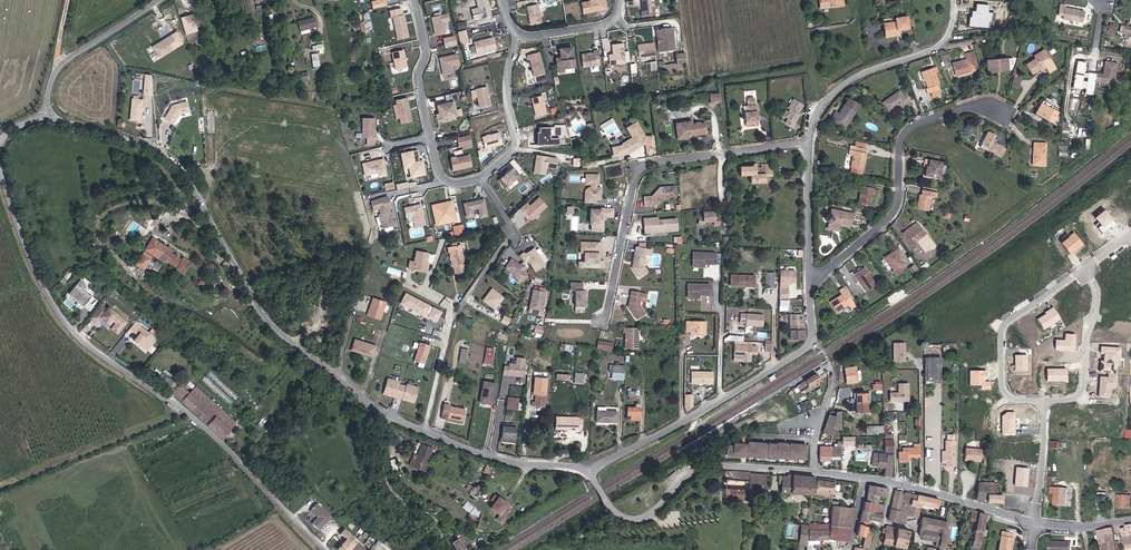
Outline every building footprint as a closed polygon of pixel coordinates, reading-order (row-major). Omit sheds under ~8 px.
[(255,13),(251,0),(244,0),(248,15),(255,13)] [(487,0),(477,0),(479,12),(473,14),(474,20),(491,16),(487,0)] [(591,1),(581,2),(584,14),(608,10),(606,0),(590,0),(591,1)] [(650,0),(639,0),(640,12),(639,13),(639,17),(652,16),(650,0)] [(819,12),(843,9),(842,5),(821,7),(820,0),(818,0),(819,12)] [(242,1),(233,4),(235,15),(241,13),(240,6),(243,5),(242,1)] [(969,26),(995,28),(996,11),(990,11),(990,3),(977,2),(976,10),(971,9),(969,26)] [(538,22),(535,4),(524,6),(527,24),(538,22)] [(1082,26),(1084,15),(1064,12),(1064,9),(1059,8),(1057,19),(1063,20),(1062,23),(1082,26)] [(231,28),(227,10),(221,12),(225,30),(231,28)] [(310,10),(301,13),(303,23),(313,20),(310,10)] [(303,23),(301,13),(294,15),(297,24),(303,23)] [(432,16),(433,22),(436,35),(446,33),(444,22),(450,21),(448,13),(432,16)] [(411,37),(406,15),(394,17),(399,39),(411,37)] [(896,35),(896,32),(896,29),(901,28),(907,28),(905,16),(894,17),(895,21),(882,22),(884,36),(896,35)] [(466,20),(457,22),(459,29),(468,27),(466,20)] [(676,49),(674,27),(660,29),(663,50),(676,49)] [(1130,29),(1130,32),(1128,31),(1128,30),(1120,29),(1119,36),(1129,37),(1128,43),(1125,42),(1124,49),(1130,50),(1130,29)] [(466,30),(458,32),(460,44),(469,43),(466,30)] [(455,35),(443,38),(445,47),(457,45),(455,35)] [(170,36),(153,46),(160,58),(178,47),(170,36)] [(497,49),(494,38),(474,43),(477,54),(497,49)] [(612,44),(613,54),(609,54),(610,65),(614,65),(615,65),(626,64),(623,43),(612,44)] [(654,43),(637,45),(639,57),(656,55),(654,43)] [(576,67),(574,47),(562,49),(563,57),(558,58),(559,68),(576,67)] [(963,60),(949,65),(953,75),(972,68),(966,49),(960,51),(962,56),(963,60)] [(409,67),(405,50),(394,52),(397,69),(409,67)] [(599,51),(582,53),(584,68),(601,65),(599,51)] [(540,52),(528,55),(533,77),(545,74),(540,52)] [(686,52),(676,54),(677,65),(687,64),(686,52)] [(1030,58),(1032,61),(1043,55),(1041,52),(1030,58)] [(453,73),(451,64),(459,62),(457,54),(446,56),(447,60),(441,61),(442,65),(441,66),(443,75),(453,73)] [(1043,55),(1032,61),(1032,63),(1024,67),(1029,75),(1037,71),(1038,73),(1043,70),(1044,72),(1043,72),(1045,76),(1052,72),(1043,55)] [(948,62),(949,65),(963,60),(962,56),(948,62)] [(997,69),(1009,68),(1008,60),(998,61),(985,61),(986,73),(997,72),(997,69)] [(1077,60),(1074,86),(1090,88),(1092,72),(1085,71),(1086,61),(1077,60)] [(931,67),(930,62),(919,66),(924,82),(922,83),(924,88),(928,87),(935,84),(933,79),(935,78),(931,67)] [(1112,89),(1115,68),(1103,66),(1102,76),(1103,76),(1102,79),(1101,79),(1095,78),(1093,86),(1112,89)] [(301,72),(302,80),(309,79),(308,71),(301,72)] [(152,94),(154,74),(145,73),(144,94),(152,94)] [(142,90),(142,78),(133,78),(133,90),(142,90)] [(493,105),(489,87),(478,89),(482,108),(493,105)] [(899,108),(906,103),(897,91),(886,99),(881,103),(887,111),(896,104),(899,108)] [(719,101),(719,92),(708,93),(709,102),(719,101)] [(745,121),(745,127),(755,126),(754,111),(756,111),(756,103),(754,103),(753,96),(751,95),(746,96),(745,98),(745,105),(745,112),(744,112),(744,122),(745,121)] [(543,96),(532,98),(535,116),(547,114),(543,96)] [(414,121),(408,98),(398,100),(403,124),(414,121)] [(846,120),(856,105),(845,99),(836,114),(832,112),(827,119),(831,121),(830,123),(839,128),(845,119),(846,120)] [(128,100),(127,121),(138,122),(139,111),(139,107),(139,101),(128,100)] [(803,107),(794,100),(789,109),(791,110),(786,117),(788,119),(786,123),(793,128),(794,125),(793,124),(798,117),(796,117),(803,107)] [(1037,101),(1032,109),(1043,116),(1042,118),(1047,120),(1053,110),(1037,101)] [(186,111),(182,102),(169,106),(162,119),(170,123),(174,117),(174,116),(175,114),(186,111)] [(459,117),(455,102),(439,106),(443,121),(459,117)] [(876,106),(874,109),(881,117),(884,113),(876,106)] [(1043,116),(1032,109),(1031,112),(1042,118),(1043,116)] [(376,138),(376,118),(364,118),(364,133),(366,133),(369,135),(369,138),(376,138)] [(654,141),(653,133),(648,134),(643,132),(642,132),(643,131),(636,119),(626,125),(632,134),(631,136),(624,140),(624,142),(628,149),(630,150),(638,145),(638,144),(639,143),(639,141),(646,142),(654,141)] [(685,125),(685,120),(673,121),(674,135),(678,138),(686,138),(688,135),(688,132),(692,132),(692,135),(703,134),(704,131),(704,122),(698,122),(698,121),(695,121),(695,123),(690,123),(690,125),(685,125)] [(1071,122),(1061,122),(1061,137),(1071,137),(1071,122)] [(539,131),(539,145),(561,145),(561,136),(554,136),(554,130),(555,130),(555,126),(541,126),(541,131),(539,131)] [(499,132),(483,136),(487,150),(503,145),(499,132)] [(998,157),(1001,151),(1003,147),(995,143),(995,145),(992,144),(996,136),(988,132),(980,148),(998,157)] [(474,144),(472,136),(460,138),(461,146),(474,144)] [(655,150),(654,141),(646,142),(647,151),(655,150)] [(858,150),(859,142),(849,141),(848,148),(858,150)] [(1045,143),(1032,143),(1033,165),(1045,165),(1045,143)] [(857,161),(858,155),(858,150),(844,147),(842,157),(847,157),(845,169),(846,170),(845,174),(856,176),(858,161),(857,161)] [(427,174),(425,166),(424,166),(423,161),(419,162),(418,158),(421,157),(419,150),(404,154),(405,158),(404,158),(406,168),(411,167),(413,177),(427,174)] [(537,153),(534,172),(547,174),(548,167),(557,169),(559,157),(537,153)] [(474,166),(471,155),(453,159),(455,170),(474,166)] [(936,178),(938,168),(938,161),(920,158),(919,166),(923,166),(920,181),(935,183),(936,178)] [(389,176),(385,159),(365,164),(368,177),(379,174),(380,178),(389,176)] [(765,168),(774,168),(774,165),(761,165),(761,168),(758,168),(758,167),(758,166),(757,165),(755,165),(754,166),(753,168),(741,169),(741,176),(751,176),(751,183),(765,183),(765,176),(765,168)] [(504,175),(505,176),(500,180),(507,188),(522,176),(515,168),(508,174),(506,173),(504,175)] [(774,176),(774,168),(765,168),(765,176),(774,176)] [(599,197),(599,185),(594,186),(594,182),(596,182),(596,173),(583,173),(583,182),(589,182),(589,186),(586,186),(584,189),(584,201),(595,201),(595,197),(599,197)] [(396,183),(397,188),(417,185),(416,180),(396,183)] [(386,189),(395,189),(394,181),(385,182),(386,189)] [(671,194),(670,183),(654,184),(646,194),(639,194),(640,204),(649,203),(649,200),(656,199),(660,195),(671,194)] [(869,189),(856,187),(854,205),(866,206),(869,189)] [(933,197),(934,192),(919,190),(918,195),(916,195),(914,209),(926,211),(928,196),(933,197)] [(374,211),(380,210),(385,228),(395,225),(390,207),(391,206),(388,196),(371,201),(374,211)] [(464,202),(466,211),(467,218),(476,217),(474,210),(477,209),(479,218),(489,217),(487,207),(485,198),(464,202)] [(534,219),(549,206),(541,198),(531,206),(528,203),(522,208),(525,212),(527,211),(534,219)] [(458,218),(455,203),(449,204),(449,202),(443,203),(444,205),(439,206),(440,210),(438,210),(436,214),(438,224),(447,223),(447,221),(458,218)] [(428,224),(423,204),(406,208),(408,218),(415,216),(417,226),(428,224)] [(607,213),(607,205),(585,205),(585,221),(586,221),(586,227),(598,228),(598,213),(607,213)] [(836,230),(836,225),(837,219),(848,221),(850,211),(828,208),(828,213),(826,213),(825,214),(824,216),(824,218),(825,220),(827,221),(826,229),(836,230)] [(1114,219),(1106,209),(1096,218),(1102,225),(1099,228),(1103,233),(1112,227),(1113,229),(1117,225),(1113,220),(1114,219)] [(725,225),(725,217),(721,217),(721,212),(710,212),(710,217),(705,217),(706,224),(710,223),(710,221),(720,221),(720,225),(725,225)] [(680,229),(679,217),(660,218),(660,216),(646,216),(647,231),(657,230),(660,228),(670,228),(670,229),(680,229)] [(915,219),(905,226),(907,229),(917,222),(915,219)] [(907,229),(905,226),(900,230),(911,246),(914,243),(919,250),(932,241),(924,229),(923,230),(917,222),(907,229)] [(463,224),(453,225),(454,234),(464,232),(463,224)] [(1085,245),(1074,232),(1069,236),(1067,234),(1060,238),(1063,242),(1062,243),(1070,255),(1085,245)] [(594,259),(594,241),(576,241),(576,252),(580,252),(580,261),(575,261),(575,266),(600,266),(600,259),(596,259),(594,259)] [(155,259),(153,257),(159,245),(153,242),(139,268),(147,273),(155,259)] [(452,266),(454,265),(455,272),(465,270),(460,245),(457,246),(456,243),(451,244),(452,247),(449,248),(452,266)] [(184,262),(172,255),(173,253),(159,245),(153,257),(155,259),(166,265),(168,263),(179,270),(187,274),(193,264),(185,259),(184,262)] [(546,262),(535,246),(526,253),(524,251),(520,254),(525,262),(528,259),(536,270),(546,262)] [(898,262),(901,260),(896,252),(892,247),(882,255),(891,267),(889,269),(893,274),(902,268),(898,262)] [(699,260),(699,263),(706,263),(706,259),(716,260),(717,251),(694,249),(693,260),(699,260)] [(424,269),(425,263),(428,253),(416,250),(414,262),(409,261),(407,270),(411,271),(412,267),(424,269)] [(640,264),(642,253),(631,251),(629,266),(636,276),(645,270),(640,264)] [(514,274),(519,283),(529,277),(525,270),(527,269),(523,261),(519,264),(511,258),(504,267),(514,274)] [(158,279),(166,265),(155,259),(147,273),(158,279)] [(428,264),(425,263),(424,269),(412,267),(411,271),(426,273),(428,264)] [(918,269),(914,264),(910,267),(914,272),(918,269)] [(864,265),(861,266),(857,269),(854,271),(866,288),(875,281),(864,265)] [(400,277),(401,271),(388,267),(386,273),(400,277)] [(796,283),(796,271),(781,271),(781,300),(788,300),(789,300),(789,288),(786,288),(786,283),(796,283)] [(766,273),(766,289),(775,289),(775,273),(766,273)] [(84,277),(81,280),(68,297),(81,309),(84,305),(91,311),(96,307),(89,302),(95,293),(89,288),(92,284),(84,277)] [(756,278),(731,278),(731,289),(756,289),(756,278)] [(695,293),(695,296),(700,296),(700,292),(711,292),(711,281),(689,281),(689,293),(695,293)] [(587,290),(583,290),(583,283),(571,282),(570,291),(577,291),(576,306),(576,312),(586,313),(586,306),(586,305),(587,290)] [(845,286),(840,289),(843,294),(831,301),(837,312),(850,304),(852,307),(857,304),(845,286)] [(497,308),(506,297),(495,288),(486,299),(497,308)] [(644,312),(638,302),(640,290),(629,289),(627,305),(636,318),(644,312)] [(540,308),(541,306),(542,305),(544,294),(532,292),(529,308),(532,312),(540,314),(541,309),(540,308)] [(431,313),(434,306),(411,294),(406,304),(410,306),(411,305),(425,313),(424,314),(429,316),(429,315),(432,317),(441,322),(446,312),(437,308),(434,314),(431,313)] [(380,322),(386,304),(373,300),(367,317),(380,322)] [(132,324),(114,309),(112,312),(107,307),(95,320),(103,326),(107,321),(114,327),(118,323),(121,325),(116,330),(122,336),(132,324)] [(1062,320),(1053,307),(1045,312),(1046,314),(1037,319),(1044,330),(1062,320)] [(765,322),(765,311),(741,310),(741,319),(747,319),(747,321),(765,322)] [(508,325),(512,318),(505,314),(501,321),(508,325)] [(790,340),(803,340),(802,314),(790,314),(790,340)] [(699,328),(707,328),(707,318),(688,318),(688,328),(691,328),(691,331),(699,331),(699,328)] [(545,327),(536,325),(534,333),(543,335),(545,327)] [(637,348),(638,327),(623,327),(623,331),(625,331),(624,335),(626,337),(626,339),(624,340),(624,347),(637,348)] [(150,352),(160,341),(145,328),(140,335),(143,337),(139,343),(150,352)] [(1075,352),(1077,334),(1065,333),(1065,340),(1056,339),(1055,350),(1075,352)] [(352,350),(358,352),(362,341),(355,339),(352,350)] [(614,343),(599,340),(598,348),(612,351),(614,343)] [(362,341),(358,352),(373,357),(376,346),(362,341)] [(894,361),(906,361),(906,341),(894,341),(894,361)] [(431,345),(421,342),(415,361),(426,364),(431,345)] [(561,342),(560,350),(572,351),(573,344),(561,342)] [(752,342),(736,342),(736,353),(745,353),(745,357),(753,357),(752,342)] [(467,345),(461,344),(458,358),(464,360),(467,345)] [(1122,348),(1101,346),(1101,355),(1104,355),(1104,361),(1101,360),(1100,372),(1114,373),(1114,364),(1116,364),(1116,355),(1121,355),(1122,348)] [(486,354),(484,363),(492,364),(494,356),(486,354)] [(1015,371),(1028,371),(1028,355),(1015,355),(1015,371)] [(525,368),(526,358),(516,357),(516,363),(509,363),(509,366),(505,366),(503,376),(524,378),(525,371),(525,368)] [(940,358),(923,358),(924,383),(940,383),(940,358)] [(855,367),(844,369),(847,384),(857,382),(855,367)] [(1067,368),(1047,369),(1047,381),(1068,381),(1067,368)] [(691,383),(714,383),(714,370),(691,370),(691,383)] [(987,380),(987,370),(970,371),(970,386),(982,386),(982,390),(991,390),(991,382),(985,382),(985,380),(987,380)] [(1118,374),(1108,373),(1108,377),(1100,377),(1098,398),(1110,398),(1111,388),(1117,388),(1118,374)] [(817,374),(807,380),(811,387),(822,381),(817,374)] [(583,383),(584,375),(574,375),(573,383),(583,383)] [(532,402),(531,406),(545,407),(548,378),(535,377),(533,396),(535,396),(535,402),(532,402)] [(400,397),(402,387),(397,386),(398,383),(388,381),(384,395),(395,398),(395,396),(400,397)] [(495,383),(484,381),(480,401),(492,404),(495,383)] [(909,392),(908,392),(908,383),(896,383),(896,392),(888,392),(888,402),(908,402),(909,392)] [(209,427),(221,439),(236,422),(238,420),(235,417),(234,419),(197,386),(192,391),(185,386),(175,397),(181,403),(209,427)] [(407,388),(402,387),(400,397),(404,398),(403,400),(415,403),(418,388),(407,386),(407,388)] [(638,387),(629,387),(629,396),(638,396),(638,387)] [(694,393),(685,393),(685,408),(694,408),(694,393)] [(855,394),(855,404),(865,404),(865,394),(855,394)] [(508,398),(507,409),(519,410),(519,399),(508,398)] [(632,411),(637,411),(642,411),(642,401),(632,401),(632,403),(629,403),(629,411),(632,411)] [(463,421),(465,409),(449,406),(450,404),(444,403),(440,418),(446,419),(447,417),(463,421)] [(865,404),(855,404),(855,414),(865,413),(865,404)] [(598,419),(610,419),(610,408),(598,408),(598,419)] [(837,411),(831,411),(828,421),(832,421),(833,418),(835,418),(837,411)] [(1016,435),(1016,412),(1007,412),(1002,416),(1002,435),(1016,435)] [(557,429),(581,429),(581,416),(557,416),(557,429)] [(841,419),(835,418),(833,429),(841,430),(841,419)] [(514,441),(516,423),(503,421),(500,439),(514,441)] [(885,453),(892,453),(891,440),(887,440),(887,436),(887,428),(883,428),(885,453)] [(425,440),(413,436),(411,441),(413,443),(405,464),(414,467),(425,440)] [(843,436),(843,445),(855,445),(855,436),(843,436)] [(837,447),(830,447),(829,460),(841,460),(842,442),(837,442),(837,447)] [(788,451),(788,443),(779,443),(779,444),(770,444),(769,451),(766,450),(767,444),(750,443),(750,449),(746,449),(746,445),(729,444),(728,453),(734,453),(734,456),(749,457),(749,456),(756,457),(756,458),(766,458),(766,456),(769,457),(769,458),(778,459),(778,457),(787,458),(787,456),(791,457),(790,458),(800,459),(800,458),(807,459),(808,445),(791,444),(791,451),(788,451)] [(830,447),(820,447),(819,459),(829,460),(830,447)] [(965,460),(973,461),(975,449),(967,448),(965,460)] [(973,461),(981,462),(983,451),(975,449),(973,461)] [(947,467),(951,468),(951,461),(946,460),(946,452),(943,452),(943,464),(947,464),(947,467)] [(918,458),(918,453),(907,453),(898,453),(898,462),(909,462),(909,458),(918,458)] [(885,468),(886,456),(878,455),(877,467),(885,468)] [(891,477),(893,456),(886,456),(885,468),(884,476),(891,477)] [(489,474),(492,466),(487,464),(483,471),(489,474)] [(1028,487),(1030,468),(1017,467),(1015,486),(1028,487)] [(750,473),(726,471),(725,480),(750,481),(750,474),(750,473)] [(766,475),(750,474),(750,481),(750,483),(765,484),(766,475)] [(788,476),(783,476),(782,491),(812,493),(813,476),(788,474),(788,476)] [(483,494),(490,486),(482,480),(479,484),(476,489),(483,494)] [(476,489),(479,484),(475,481),(471,485),(476,489)] [(834,483),(817,481),(816,494),(826,495),(826,497),(832,498),(834,483)] [(1003,485),(978,483),(976,500),(987,502),(1002,503),(1003,485)] [(888,498),(890,488),(869,484),(866,501),(876,503),(878,496),(887,498),(888,498)] [(1060,503),(1060,506),(1066,506),(1068,489),(1052,488),(1051,493),(1055,494),(1054,502),(1060,503)] [(725,490),(725,498),(749,499),(749,491),(725,490)] [(901,494),(902,492),(896,490),(891,508),(899,510),(903,494),(901,494)] [(1129,508),(1130,495),(1126,495),(1126,492),(1122,492),(1122,490),(1118,490),(1117,507),(1129,508)] [(915,501),(916,496),(905,493),(903,499),(912,501),(912,500),(915,501)] [(1021,494),(1007,493),(1006,504),(1020,505),(1021,494)] [(520,506),(507,495),(503,500),(498,506),(506,513),(503,518),(508,522),(512,518),(511,517),(520,506)] [(884,515),(887,498),(878,496),(876,503),(866,501),(865,501),(863,511),(873,513),(884,515)] [(936,509),(939,501),(931,499),(916,496),(915,501),(912,500),(912,501),(911,506),(920,508),(921,505),(936,509)] [(489,511),(480,504),(481,504),(473,498),(469,503),(477,509),(485,516),(489,511)] [(1097,498),(1097,506),(1105,507),(1106,498),(1097,498)] [(318,503),(311,511),(317,517),(313,524),(320,532),(333,518),(318,503)] [(918,518),(920,508),(911,506),(902,504),(898,523),(905,525),(907,516),(918,518)] [(837,506),(833,506),(831,525),(840,526),(851,527),(853,509),(837,506)] [(899,510),(891,508),(888,520),(896,522),(899,510)] [(485,516),(477,509),(475,511),(483,518),(485,516)] [(873,513),(863,511),(861,521),(871,523),(872,519),(873,513)] [(974,524),(976,525),(979,513),(975,512),(972,511),(970,521),(974,523),(974,524)] [(873,513),(872,519),(883,522),(884,515),(873,513)] [(976,525),(971,548),(978,549),(986,515),(979,513),(976,525)] [(937,549),(943,549),(946,533),(945,532),(946,523),(944,523),(922,518),(920,530),(928,531),(939,533),(937,547),(936,549),(937,549)] [(866,526),(859,524),(855,548),(862,549),(865,533),(866,526)] [(840,526),(831,525),(830,540),(838,541),(840,526)] [(838,541),(848,542),(851,527),(840,526),(838,541)] [(855,548),(854,549),(868,549),(872,528),(866,526),(865,533),(862,549),(855,548)] [(882,528),(882,530),(881,533),(884,534),(882,544),(904,549),(908,531),(886,526),(885,529),(882,528)] [(1126,526),(1127,530),(1122,531),(1123,538),(1130,537),(1130,526),(1126,526)] [(471,541),(473,538),(457,529),(455,532),(471,541)] [(808,538),(819,539),(820,530),(808,529),(808,538)] [(1114,536),(1112,529),(1097,532),(1098,539),(1114,536)] [(820,530),(819,539),(828,540),(829,530),(820,530)] [(928,531),(920,530),(918,538),(920,538),(920,540),(926,541),(928,531)] [(337,539),(343,544),(338,549),(366,549),(344,531),(337,539)] [(934,547),(937,547),(939,533),(928,531),(926,541),(934,542),(934,547)] [(999,549),(1009,549),(1009,548),(1011,548),(1013,539),(1011,538),(1012,534),(1003,532),(999,549)] [(1115,542),(1114,536),(1098,539),(1100,545),(1115,542)] [(449,545),(452,549),(464,549),(466,548),(459,538),(449,545)] [(1070,542),(1048,541),(1047,549),(1070,549),(1070,542)]
